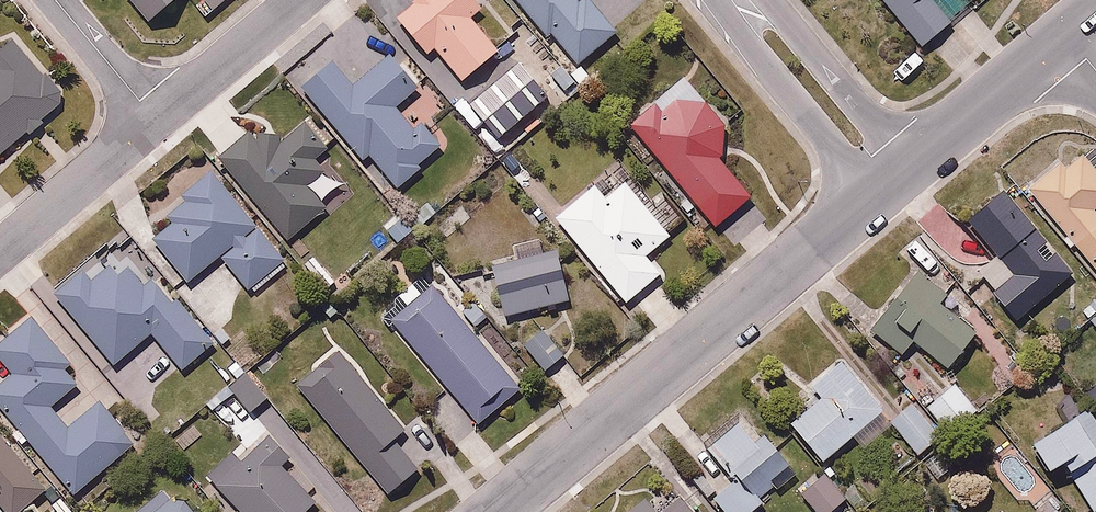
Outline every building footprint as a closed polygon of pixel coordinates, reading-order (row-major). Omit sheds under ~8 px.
[(151,27),(182,0),(128,0),(151,27)] [(498,3),(496,0),(421,0),(398,19),(431,59),(438,53),(467,87),(504,55),(476,21),(498,3)] [(561,100),(627,49),(590,0),(515,0),(567,68),(548,83),(561,100)] [(920,50),(953,20),(935,0),(876,0),(920,50)] [(13,37),(0,48),(0,162),(30,135),(33,139),(46,128),(39,120),(66,96),(13,37)] [(417,132),(400,110),(424,90),(396,55),(356,87),(334,61),(300,89),(363,167),(375,158),(400,190),(449,150),(427,123),(417,132)] [(730,156),(729,121),(695,79),(626,134),(712,242),(758,205),(723,161),(730,156)] [(534,116),(507,87),(475,118),(502,146),(534,116)] [(268,122),(222,162),(290,243),(349,193),(326,167),(340,155),(308,117),(282,139),(268,122)] [(1030,186),(1095,263),(1095,163),(1085,150),(1068,165),(1062,158),(1030,186)] [(213,171),(171,209),(182,220),(152,247),(193,292),(223,265),(251,297),(293,259),(213,171)] [(1012,173),(965,215),(997,250),(976,269),(1022,320),(1079,269),(1026,210),(1036,200),(1012,173)] [(662,226),(626,185),(607,202),(596,188),(555,224),(631,312),(672,276),(656,257),(686,231),(673,216),(662,226)] [(571,309),(561,253),(544,256),(542,240),(517,244),(519,260),(494,264),(504,321),(571,309)] [(96,285),(82,269),(50,295),(116,373),(155,340),(185,376),(221,346),(149,260),(125,280),(115,269),(96,285)] [(921,263),(868,329),(902,355),(914,339),(949,366),(980,326),(944,299),(953,288),(921,263)] [(461,314),(428,275),(381,315),(481,432),(528,392),(478,333),(494,319),(478,300),(461,314)] [(1080,314),(1095,330),(1095,298),(1080,314)] [(32,320),(0,349),(0,366),(11,378),(0,388),(0,409),(80,497),(138,445),(99,401),(68,429),(54,413),(88,383),(32,320)] [(570,356),(546,328),(524,346),(548,375),(570,356)] [(343,352),(297,389),(390,502),(435,464),(343,352)] [(844,353),(809,385),(816,393),(791,416),(829,459),(890,405),(844,353)] [(271,398),(249,372),(229,388),(251,415),(271,398)] [(958,376),(927,403),(953,432),(983,405),(958,376)] [(941,434),(913,399),(889,418),(917,453),(941,434)] [(1030,439),(1050,471),(1064,462),(1095,511),(1095,510),(1095,416),(1088,403),(1030,439)] [(799,469),(767,431),(759,438),(739,415),(704,446),(690,430),(671,446),(728,511),(749,511),(799,469)] [(5,511),(22,511),(48,491),(0,434),(0,506),(5,511)] [(270,442),(217,488),(238,511),(320,511),(285,472),(292,466),(270,442)] [(826,468),(799,493),(816,511),(831,511),(850,494),(826,468)] [(135,511),(200,511),(175,481),(135,511)] [(673,487),(659,499),(651,490),(621,490),(617,493),(614,511),(695,511),(673,487)]
